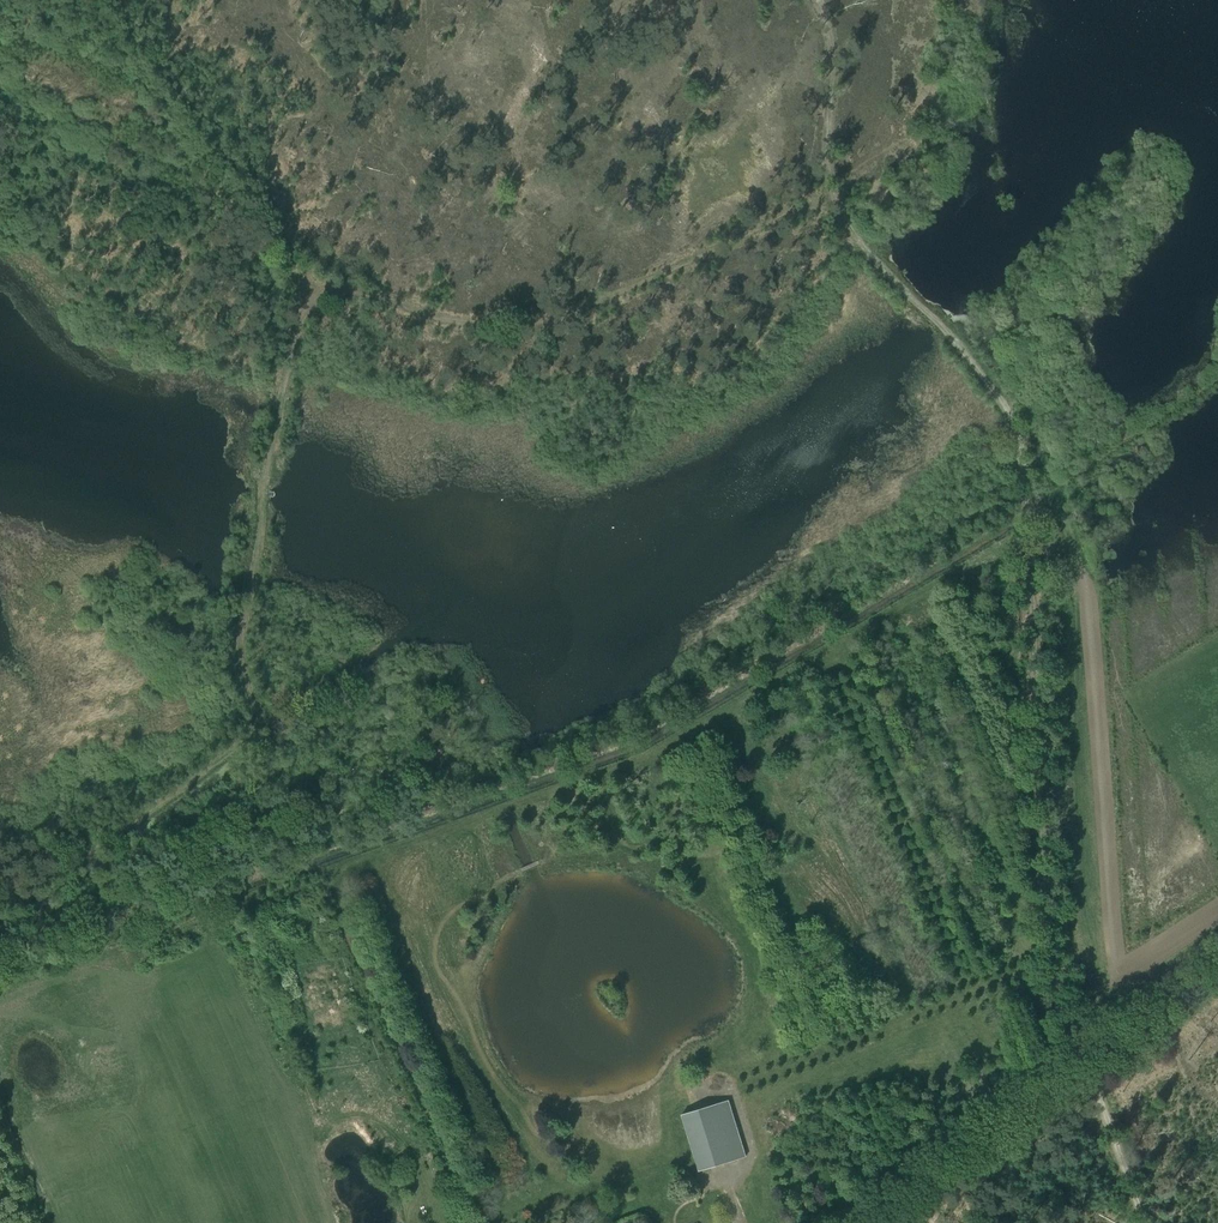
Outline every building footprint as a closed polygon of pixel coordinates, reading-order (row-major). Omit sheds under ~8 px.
[(727,1100),(681,1114),(698,1171),(745,1156),(727,1100)]
